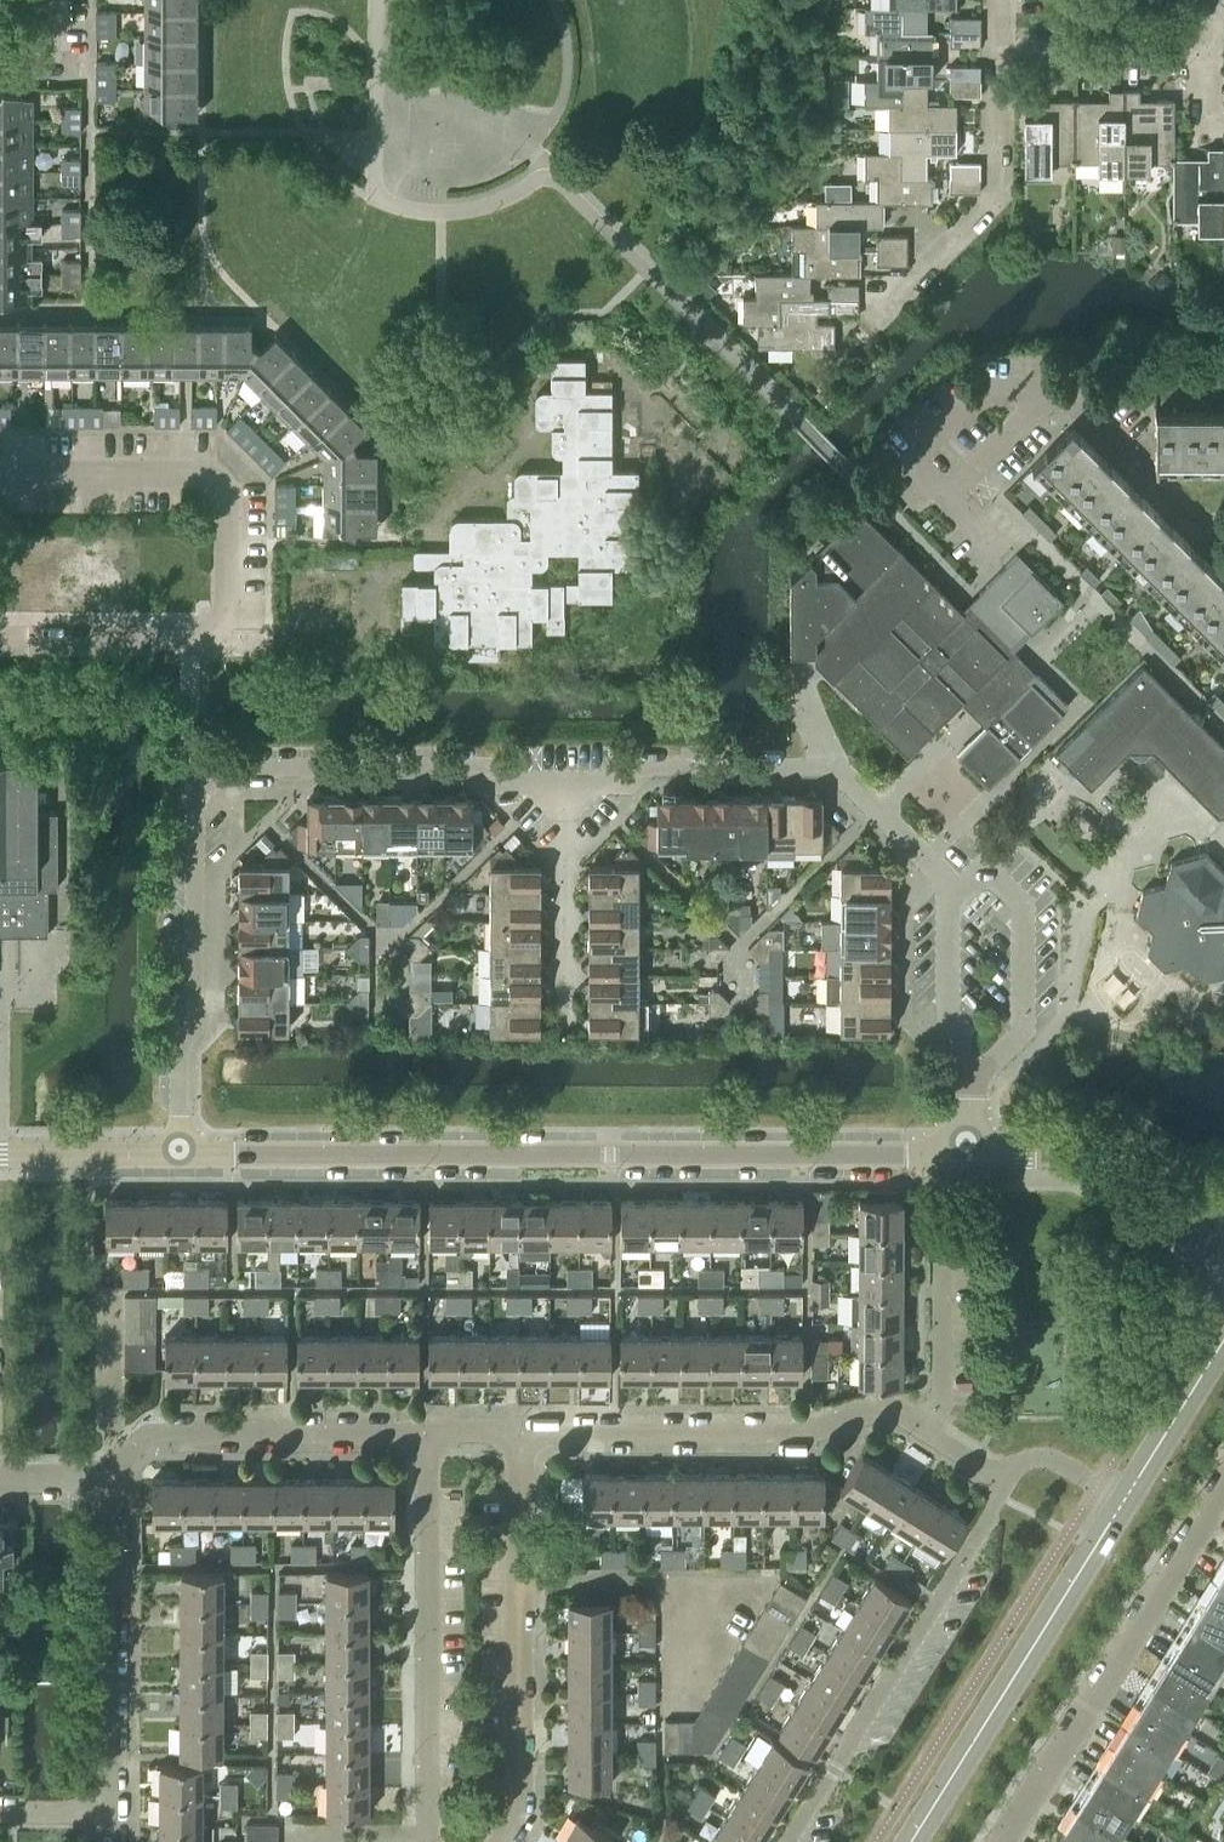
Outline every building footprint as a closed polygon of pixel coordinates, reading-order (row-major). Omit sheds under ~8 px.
[(144,9),(197,10),(197,0),(144,0),(144,9)] [(889,4),(902,4),(901,29),(929,29),(929,7),(956,7),(956,0),(889,0),(889,4)] [(878,55),(933,55),(933,29),(929,29),(901,29),(902,4),(889,4),(866,4),(866,30),(878,30),(878,49),(878,55)] [(197,10),(144,9),(144,35),(197,35),(197,10)] [(96,10),(96,22),(115,22),(115,10),(96,10)] [(952,15),(951,30),(981,30),(981,15),(952,15)] [(115,35),(115,22),(96,22),(96,35),(115,35)] [(981,45),(981,30),(951,30),(951,45),(981,45)] [(197,35),(144,35),(144,60),(197,61),(197,35)] [(878,49),(867,49),(867,58),(878,58),(878,55),(878,49)] [(933,55),(878,55),(878,58),(878,77),(866,77),(866,104),(890,104),(903,103),(903,77),(928,77),(933,77),(933,55)] [(197,61),(144,60),(144,86),(197,87),(197,61)] [(96,61),(96,73),(115,73),(115,61),(96,61)] [(952,64),(952,78),(981,78),(981,64),(952,64)] [(96,73),(96,86),(115,86),(115,73),(96,73)] [(848,76),(834,76),(834,102),(848,102),(848,76)] [(890,104),(890,128),(956,128),(957,103),(928,102),(928,77),(903,77),(903,103),(890,104)] [(981,94),(981,78),(952,78),(952,94),(981,94)] [(32,118),(32,98),(2,85),(0,90),(0,118),(32,118)] [(115,99),(115,86),(96,86),(96,99),(115,99)] [(197,87),(144,86),(144,106),(175,119),(177,113),(189,114),(197,114),(197,87)] [(1074,161),(1075,97),(1058,97),(1058,102),(1040,102),(1040,88),(1025,88),(1025,170),(1050,170),(1050,161),(1074,161)] [(1075,97),(1074,161),(1097,161),(1097,170),(1124,170),(1124,88),(1107,88),(1108,103),(1090,104),(1090,97),(1075,97)] [(1124,88),(1124,170),(1149,170),(1149,161),(1174,161),(1174,156),(1174,98),(1156,98),(1156,103),(1139,103),(1139,88),(1124,88)] [(63,105),(62,118),(81,118),(81,105),(63,105)] [(0,118),(0,143),(32,144),(32,118),(0,118)] [(81,118),(62,118),(62,130),(81,130),(81,118)] [(890,128),(890,150),(902,151),(903,177),(928,176),(927,152),(956,152),(956,128),(890,128)] [(0,143),(0,169),(33,169),(32,144),(0,143)] [(1174,156),(1174,161),(1174,174),(1173,174),(1173,218),(1198,218),(1198,228),(1223,228),(1223,146),(1208,146),(1208,161),(1190,161),(1190,156),(1174,156)] [(877,199),(884,200),(932,200),(932,176),(928,176),(903,177),(902,151),(890,150),(866,150),(866,171),(877,171),(877,199)] [(62,169),(81,169),(81,157),(62,157),(62,169)] [(950,176),(980,176),(981,161),(950,161),(950,176)] [(0,169),(0,195),(33,195),(33,169),(0,169)] [(81,169),(62,169),(62,182),(81,182),(81,169)] [(980,176),(950,176),(950,191),(980,191),(980,176)] [(851,181),(825,181),(825,198),(851,198),(851,181)] [(0,195),(0,220),(11,221),(43,221),(43,219),(33,219),(33,195),(0,195)] [(884,200),(877,199),(851,198),(825,198),(817,198),(817,223),(829,224),(829,248),(854,248),(855,225),(883,225),(884,200)] [(62,221),(81,221),(81,208),(62,208),(62,221)] [(0,220),(0,245),(33,246),(33,235),(43,235),(43,221),(11,221),(0,220)] [(81,221),(62,221),(62,233),(81,233),(81,221)] [(859,248),(854,248),(829,248),(829,224),(817,223),(793,223),(793,271),(805,272),(810,275),(859,274),(859,248)] [(876,249),(907,249),(907,233),(877,233),(876,249)] [(0,245),(0,271),(43,271),(43,256),(33,256),(33,246),(0,245)] [(907,249),(876,249),(876,263),(907,263),(907,249)] [(62,271),(81,271),(81,260),(62,260),(62,271)] [(713,269),(712,270),(714,272),(722,272),(726,272),(731,271),(732,270),(732,266),(731,262),(729,261),(723,261),(719,262),(717,264),(717,265),(716,265),(715,266),(715,267),(714,268),(713,269)] [(1162,269),(1153,279),(1163,289),(1173,278),(1162,269)] [(0,271),(0,299),(32,299),(32,286),(43,286),(43,271),(0,271)] [(81,284),(81,271),(62,271),(62,284),(81,284)] [(780,296),(810,296),(810,275),(805,272),(793,271),(756,271),(756,297),(744,297),(744,322),(757,322),(780,321),(780,296)] [(705,278),(697,287),(708,298),(716,289),(705,278)] [(827,296),(859,297),(859,282),(828,282),(827,296)] [(817,311),(859,312),(859,297),(827,296),(810,296),(780,296),(780,321),(757,322),(757,345),(834,346),(834,321),(816,321),(817,311)] [(18,375),(19,323),(0,323),(0,375),(18,375)] [(19,323),(18,375),(43,375),(44,323),(19,323)] [(44,323),(43,375),(69,375),(70,323),(44,323)] [(70,323),(69,375),(95,375),(96,323),(70,323)] [(121,323),(96,323),(95,375),(121,375),(121,323)] [(147,323),(121,323),(121,375),(146,375),(147,323)] [(147,323),(146,375),(174,375),(174,345),(174,323),(147,323)] [(197,323),(174,323),(174,345),(174,375),(180,375),(190,376),(197,376),(197,355),(197,323)] [(197,323),(197,355),(197,376),(224,376),(224,323),(197,323)] [(251,323),(224,323),(224,376),(243,376),(256,345),(251,343),(251,332),(251,323)] [(256,345),(243,376),(256,389),(294,352),(275,333),(269,339),(261,347),(256,345)] [(294,352),(256,389),(273,407),(312,371),(294,352)] [(500,640),(531,639),(531,613),(546,613),(546,630),(564,630),(564,598),(612,598),(611,565),(638,566),(639,469),(614,469),(612,388),(585,388),(585,356),(551,356),(551,389),(542,389),(538,392),(535,397),(536,417),(551,417),(551,447),(552,450),(555,453),(559,455),(563,455),(563,469),(521,470),(515,478),(516,518),(456,518),(450,525),(450,559),(443,560),(439,561),(435,565),(435,581),(402,580),(402,630),(420,630),(420,614),(434,614),(434,640),(466,640),(466,656),(500,656),(500,640)] [(312,371),(273,407),(291,426),(329,388),(312,371)] [(1193,374),(1180,374),(1180,384),(1200,384),(1200,374),(1194,374),(1193,374)] [(1219,374),(1200,374),(1200,384),(1220,384),(1219,374)] [(823,384),(814,393),(827,407),(837,397),(823,384)] [(329,388),(291,426),(309,443),(348,407),(329,388)] [(10,424),(10,405),(0,405),(0,424),(10,424)] [(63,424),(76,424),(76,405),(63,405),(63,424)] [(76,424),(89,424),(89,405),(76,405),(76,424)] [(102,405),(89,405),(89,424),(102,424),(102,405)] [(155,424),(167,424),(167,405),(155,405),(155,424)] [(179,405),(167,405),(167,424),(179,424),(179,405)] [(191,424),(204,424),(204,405),(191,405),(191,424)] [(216,405),(204,405),(204,424),(216,424),(216,405)] [(348,407),(309,443),(323,457),(355,444),(353,440),(361,432),(367,426),(348,407)] [(1190,467),(1200,467),(1200,411),(1155,411),(1155,467),(1166,467),(1166,468),(1190,468),(1190,467)] [(1200,411),(1200,467),(1210,467),(1210,469),(1223,469),(1223,411),(1200,411)] [(227,428),(236,437),(249,424),(240,415),(227,428)] [(245,446),(258,433),(249,424),(236,437),(245,446)] [(1031,465),(1063,497),(1104,458),(1096,451),(1097,450),(1080,433),(1079,434),(1071,426),(1031,465)] [(258,433),(245,446),(254,455),(267,442),(258,433)] [(267,442),(254,455),(263,464),(276,451),(267,442)] [(355,444),(323,457),(323,475),(376,476),(376,449),(368,449),(357,449),(355,444)] [(285,460),(276,451),(263,464),(272,473),(285,460)] [(1063,497),(1095,529),(1134,489),(1127,482),(1127,481),(1111,464),(1110,465),(1104,458),(1063,497)] [(376,476),(323,475),(323,501),(376,502),(376,476)] [(294,483),(276,483),(276,496),(294,496),(294,483)] [(1095,529),(1125,559),(1165,520),(1158,513),(1158,512),(1141,495),(1141,496),(1134,489),(1095,529)] [(294,496),(276,496),(276,509),(294,509),(294,496)] [(376,502),(323,501),(323,521),(354,534),(357,529),(368,529),(376,529),(376,502)] [(1022,511),(1036,525),(1043,518),(1029,503),(1022,511)] [(898,547),(858,506),(789,575),(790,650),(806,650),(814,650),(815,661),(908,754),(977,685),(983,691),(1019,654),(983,618),(977,624),(898,546),(898,547)] [(294,509),(276,509),(275,522),(275,531),(294,531),(294,522),(294,509)] [(1043,518),(1036,525),(1050,538),(1057,531),(1043,518)] [(1125,559),(1156,590),(1196,551),(1188,543),(1189,543),(1172,526),(1165,520),(1125,559)] [(358,565),(358,554),(358,548),(324,548),(324,565),(358,565)] [(1187,621),(1223,585),(1223,579),(1220,575),(1220,574),(1203,557),(1203,558),(1196,551),(1156,590),(1187,621)] [(1063,599),(1017,553),(980,591),(1025,636),(1040,622),(1063,599)] [(1086,563),(1080,569),(1079,570),(1093,584),(1100,577),(1086,563)] [(1107,584),(1100,591),(1114,605),(1121,598),(1107,584)] [(1218,652),(1223,646),(1223,585),(1187,621),(1218,652)] [(1145,635),(1159,649),(1166,642),(1153,628),(1145,635)] [(1166,642),(1159,649),(1173,663),(1180,656),(1166,642)] [(1056,752),(1090,785),(1126,748),(1151,749),(1217,813),(1223,812),(1223,747),(1204,728),(1141,666),(1059,749),(1056,752)] [(957,753),(988,785),(1069,704),(1038,673),(1023,688),(1017,681),(981,717),(987,723),(957,753)] [(1221,711),(1223,707),(1223,699),(1214,690),(1207,697),(1221,711)] [(48,933),(48,886),(58,886),(57,810),(36,810),(37,756),(0,756),(0,933),(48,933)] [(767,853),(767,844),(766,795),(762,795),(757,787),(751,795),(738,795),(738,844),(740,844),(740,858),(754,858),(754,857),(761,857),(761,853),(767,853)] [(793,853),(793,844),(793,795),(782,795),(777,787),(770,795),(766,795),(767,844),(767,853),(793,853)] [(298,844),(336,844),(336,795),(323,795),(318,788),(313,795),(307,795),(307,819),(299,819),(287,832),(298,844)] [(336,844),(363,844),(363,795),(358,795),(353,788),(348,795),(336,795),(336,844)] [(363,844),(390,844),(390,795),(377,795),(372,788),(367,795),(363,795),(363,844)] [(390,844),(417,845),(417,795),(412,795),(407,788),(402,795),(390,795),(390,844)] [(417,845),(443,845),(443,795),(432,795),(427,788),(422,795),(417,795),(417,845)] [(457,795),(443,795),(443,845),(482,845),(494,832),(483,820),(472,820),(472,795),(466,795),(466,792),(461,788),(457,792),(457,795)] [(684,844),(684,795),(673,795),(668,788),(661,795),(657,795),(657,820),(649,820),(637,832),(649,844),(684,844)] [(684,844),(712,844),(712,795),(707,795),(702,788),(696,795),(684,795),(684,844)] [(712,844),(738,844),(738,795),(727,795),(722,788),(716,795),(712,795),(712,844)] [(805,795),(793,795),(793,844),(831,844),(842,833),(830,821),(822,821),(822,795),(816,795),(811,788),(805,795)] [(264,831),(254,840),(265,851),(274,842),(264,831)] [(841,855),(841,892),(890,893),(890,881),(898,875),(891,871),(891,864),(865,864),(865,856),(854,841),(841,855)] [(490,856),(490,892),(540,892),(540,879),(547,875),(540,868),(540,863),(515,864),(515,855),(503,843),(490,856)] [(589,880),(589,892),(639,891),(639,855),(627,843),(614,855),(614,864),(589,864),(589,870),(586,870),(581,875),(586,880),(589,880)] [(239,878),(239,892),(289,891),(289,853),(282,846),(278,849),(274,845),(264,854),(265,863),(239,862),(239,869),(236,869),(231,874),(236,878),(239,878)] [(1223,899),(1223,870),(1205,851),(1171,860),(1165,883),(1142,889),(1136,913),(1153,929),(1147,950),(1164,967),(1186,961),(1201,977),(1222,971),(1223,973),(1223,899)] [(390,878),(390,859),(379,871),(379,878),(390,878)] [(781,883),(766,883),(766,907),(781,893),(781,883)] [(239,917),(289,917),(303,917),(303,891),(289,891),(239,892),(239,904),(236,904),(231,908),(236,913),(239,913),(239,917)] [(639,919),(639,891),(589,892),(589,905),(586,905),(581,909),(586,914),(589,914),(589,919),(639,919)] [(490,892),(490,919),(540,919),(540,914),(547,909),(540,904),(540,892),(490,892)] [(841,892),(841,919),(890,920),(890,916),(898,910),(890,906),(890,893),(841,892)] [(390,921),(390,900),(388,900),(388,897),(375,897),(375,921),(379,921),(390,921)] [(390,900),(390,921),(401,921),(401,900),(390,900)] [(779,916),(779,920),(802,920),(797,912),(789,906),(779,916)] [(739,934),(739,912),(728,912),(728,922),(739,934)] [(739,912),(739,934),(752,921),(752,912),(739,912)] [(710,946),(730,946),(717,934),(700,916),(692,925),(702,936),(703,947),(710,946)] [(238,945),(289,945),(289,917),(239,917),(239,923),(236,923),(231,928),(236,933),(238,933),(238,945)] [(490,919),(490,945),(540,946),(540,934),(547,929),(540,924),(540,919),(490,919)] [(639,946),(639,919),(589,919),(589,924),(586,924),(581,929),(586,933),(589,933),(589,946),(639,946)] [(841,919),(841,947),(890,947),(890,935),(898,929),(890,925),(890,920),(841,919)] [(352,945),(371,945),(371,932),(364,932),(351,944),(352,945)] [(411,945),(432,945),(432,944),(419,932),(412,932),(411,945)] [(748,946),(769,946),(769,934),(761,934),(748,946)] [(238,973),(303,972),(303,945),(289,945),(238,945),(238,958),(236,958),(231,962),(236,967),(238,967),(238,973)] [(371,945),(352,945),(365,958),(371,958),(371,945)] [(432,945),(411,945),(411,957),(420,957),(432,945)] [(490,945),(490,973),(540,973),(540,969),(547,964),(540,958),(540,946),(490,945)] [(639,973),(639,946),(589,946),(588,959),(586,959),(581,964),(586,968),(588,968),(588,973),(639,973)] [(730,946),(710,946),(710,959),(718,958),(730,946)] [(769,946),(748,946),(760,958),(769,958),(769,946)] [(890,947),(841,947),(841,974),(890,974),(890,969),(897,964),(890,959),(890,947)] [(303,972),(238,973),(238,978),(236,978),(231,982),(236,987),(238,987),(238,999),(289,999),(303,999),(303,972)] [(490,973),(490,1000),(540,1000),(540,988),(547,983),(540,978),(540,973),(490,973)] [(639,1000),(639,973),(588,973),(588,979),(586,979),(581,983),(586,988),(588,988),(588,1000),(639,1000)] [(841,1001),(890,1002),(890,989),(897,984),(890,978),(890,974),(841,974),(825,974),(825,1001),(841,1001)] [(350,999),(370,1000),(370,987),(363,987),(349,999),(350,999)] [(411,999),(431,1000),(431,999),(419,987),(411,987),(411,999)] [(710,1000),(731,1000),(719,988),(710,988),(710,1000)] [(748,1000),(769,1001),(770,989),(760,989),(748,1000)] [(289,1028),(289,999),(238,999),(238,1012),(235,1012),(231,1017),(235,1021),(238,1021),(238,1028),(289,1028)] [(370,1000),(350,999),(362,1011),(370,1011),(370,1000)] [(431,1000),(411,999),(411,1012),(418,1012),(430,1000),(431,1000)] [(411,1012),(410,1038),(431,1038),(431,1000),(430,1000),(418,1012),(411,1012)] [(490,1000),(490,1029),(540,1029),(540,1023),(542,1023),(547,1018),(540,1013),(540,1000),(490,1000)] [(639,1029),(639,1000),(588,1000),(588,1013),(586,1013),(581,1018),(586,1023),(588,1023),(588,1029),(639,1029)] [(731,1000),(710,1000),(710,1013),(718,1013),(731,1000)] [(769,1001),(748,1000),(761,1012),(769,1012),(769,1001)] [(890,1002),(841,1001),(840,1029),(890,1029),(890,1024),(897,1018),(890,1013),(890,1002)] [(1207,1026),(1210,1016),(1202,1008),(1192,1011),(1189,1021),(1197,1029),(1207,1026)] [(105,1241),(137,1241),(137,1199),(106,1199),(105,1241)] [(137,1241),(166,1241),(166,1199),(137,1199),(137,1241)] [(166,1241),(196,1241),(196,1199),(166,1199),(166,1241)] [(227,1199),(196,1199),(196,1241),(227,1241),(227,1199)] [(237,1240),(267,1240),(267,1199),(237,1199),(237,1240)] [(297,1199),(267,1199),(267,1240),(267,1261),(254,1261),(254,1285),(279,1284),(279,1240),(297,1240),(297,1199)] [(328,1199),(297,1199),(297,1240),(328,1240),(328,1199)] [(357,1199),(328,1199),(328,1240),(357,1240),(357,1199)] [(387,1199),(357,1199),(357,1240),(387,1240),(387,1199)] [(419,1199),(387,1199),(387,1240),(419,1240),(419,1199)] [(429,1241),(460,1241),(460,1199),(429,1199),(429,1241)] [(490,1199),(460,1199),(460,1241),(460,1254),(470,1254),(470,1241),(490,1241),(490,1199)] [(521,1199),(490,1199),(490,1241),(521,1241),(521,1199)] [(550,1199),(521,1199),(521,1241),(550,1241),(550,1199)] [(580,1199),(550,1199),(550,1241),(580,1241),(580,1199)] [(611,1199),(580,1199),(580,1241),(611,1241),(611,1199)] [(621,1241),(651,1241),(651,1200),(621,1200),(621,1241)] [(680,1200),(651,1200),(651,1241),(680,1241),(680,1200)] [(711,1200),(680,1200),(680,1241),(711,1241),(711,1200)] [(741,1200),(711,1200),(711,1241),(741,1241),(741,1200)] [(771,1200),(741,1200),(741,1241),(771,1241),(771,1200)] [(803,1200),(771,1200),(771,1241),(803,1241),(803,1200)] [(860,1231),(902,1231),(902,1200),(860,1200),(860,1231)] [(813,1214),(813,1231),(830,1231),(830,1214),(813,1214)] [(830,1241),(830,1231),(813,1231),(812,1241),(830,1241)] [(860,1231),(860,1261),(902,1261),(902,1231),(860,1231)] [(183,1285),(196,1285),(196,1269),(194,1269),(194,1258),(182,1258),(182,1271),(183,1285)] [(860,1261),(859,1291),(902,1291),(902,1261),(860,1261)] [(521,1285),(521,1262),(518,1262),(518,1268),(505,1268),(505,1285),(521,1285)] [(521,1262),(521,1285),(530,1285),(530,1262),(521,1262)] [(460,1285),(460,1267),(445,1267),(445,1285),(460,1285)] [(460,1267),(460,1285),(472,1285),(472,1267),(460,1267)] [(580,1268),(580,1285),(592,1285),(592,1267),(580,1268)] [(651,1285),(651,1267),(637,1267),(637,1285),(651,1285)] [(651,1267),(651,1285),(662,1285),(661,1267),(651,1267)] [(770,1285),(770,1267),(757,1267),(756,1285),(770,1285)] [(770,1267),(770,1285),(782,1285),(782,1267),(770,1267)] [(136,1285),(136,1268),(124,1268),(124,1285),(136,1285)] [(136,1268),(136,1285),(149,1285),(149,1268),(136,1268)] [(328,1284),(328,1268),(315,1268),(315,1284),(328,1284)] [(328,1268),(328,1284),(340,1284),(340,1268),(328,1268)] [(387,1284),(387,1268),(375,1268),(375,1284),(387,1284)] [(387,1268),(387,1284),(418,1284),(419,1275),(400,1275),(400,1268),(387,1268)] [(580,1285),(580,1268),(566,1268),(566,1285),(580,1285)] [(711,1285),(711,1268),(698,1268),(697,1285),(711,1285)] [(711,1268),(711,1285),(722,1285),(722,1268),(711,1268)] [(165,1285),(178,1285),(178,1269),(165,1269),(165,1285)] [(196,1269),(196,1285),(207,1285),(208,1269),(196,1269)] [(812,1291),(829,1291),(830,1279),(812,1278),(812,1291)] [(829,1291),(812,1291),(811,1303),(829,1304),(829,1291)] [(859,1292),(852,1292),(851,1316),(859,1316),(859,1321),(901,1321),(902,1291),(859,1291),(859,1292)] [(183,1294),(154,1294),(154,1295),(154,1304),(183,1304),(183,1294)] [(196,1314),(196,1294),(183,1294),(183,1304),(182,1313),(196,1314)] [(196,1294),(196,1314),(209,1314),(210,1294),(196,1294)] [(255,1313),(255,1294),(242,1294),(242,1313),(255,1313)] [(255,1294),(255,1313),(267,1313),(267,1294),(255,1294)] [(326,1313),(326,1294),(313,1294),(313,1313),(326,1313)] [(326,1294),(326,1313),(339,1313),(339,1294),(326,1294)] [(458,1314),(458,1294),(445,1294),(445,1314),(458,1314)] [(458,1294),(458,1314),(472,1314),(472,1295),(458,1294)] [(124,1296),(124,1310),(154,1310),(154,1304),(154,1295),(124,1296)] [(387,1312),(387,1295),(374,1295),(374,1312),(387,1312)] [(387,1295),(387,1312),(399,1312),(399,1295),(387,1295)] [(518,1314),(518,1295),(505,1295),(505,1314),(518,1314)] [(518,1295),(518,1314),(532,1314),(531,1295),(518,1295)] [(578,1313),(579,1295),(565,1295),(565,1313),(578,1313)] [(579,1295),(578,1313),(592,1313),(592,1295),(579,1295)] [(652,1312),(652,1295),(621,1295),(621,1307),(638,1307),(638,1312),(652,1312)] [(652,1295),(652,1312),(662,1312),(662,1295),(652,1295)] [(710,1312),(710,1295),(697,1295),(697,1312),(710,1312)] [(710,1295),(710,1312),(722,1312),(723,1295),(710,1295)] [(771,1313),(771,1295),(756,1295),(756,1313),(759,1313),(759,1327),(768,1326),(769,1313),(771,1313)] [(771,1295),(771,1313),(783,1313),(783,1304),(802,1304),(803,1295),(771,1295)] [(124,1325),(154,1324),(154,1310),(124,1310),(124,1325)] [(859,1321),(859,1352),(901,1352),(901,1321),(859,1321)] [(124,1338),(154,1338),(154,1324),(124,1325),(124,1338)] [(196,1377),(196,1334),(165,1335),(165,1377),(196,1377)] [(196,1377),(226,1377),(226,1334),(196,1334),(196,1377)] [(226,1377),(256,1377),(256,1334),(226,1334),(226,1377)] [(287,1334),(256,1334),(256,1377),(287,1377),(287,1334)] [(428,1376),(459,1376),(459,1334),(428,1334),(428,1376)] [(489,1334),(459,1334),(459,1376),(489,1376),(489,1334)] [(519,1334),(489,1334),(489,1376),(519,1376),(519,1334)] [(549,1334),(519,1334),(519,1376),(549,1376),(549,1334)] [(579,1334),(549,1334),(549,1376),(579,1376),(579,1334)] [(610,1334),(579,1334),(579,1376),(610,1376),(610,1334)] [(620,1376),(651,1376),(651,1334),(620,1334),(620,1376)] [(681,1334),(651,1334),(651,1376),(681,1376),(681,1334)] [(711,1334),(681,1334),(681,1376),(711,1376),(711,1334)] [(711,1376),(741,1376),(741,1334),(711,1334),(711,1376)] [(741,1376),(771,1376),(771,1334),(741,1334),(741,1376)] [(802,1334),(771,1334),(771,1376),(802,1376),(802,1334)] [(297,1376),(328,1376),(328,1335),(297,1335),(297,1376)] [(358,1335),(328,1335),(328,1376),(358,1376),(358,1335)] [(388,1335),(358,1335),(358,1376),(387,1376),(388,1335)] [(419,1335),(388,1335),(387,1376),(419,1376),(419,1335)] [(811,1337),(811,1351),(828,1351),(828,1337),(811,1337)] [(124,1352),(154,1353),(154,1338),(124,1338),(124,1352)] [(828,1376),(828,1351),(811,1351),(811,1376),(828,1376)] [(154,1368),(154,1353),(124,1352),(124,1368),(154,1368)] [(901,1352),(859,1352),(859,1381),(901,1382),(901,1352)] [(867,1505),(889,1469),(863,1453),(841,1488),(867,1505)] [(867,1505),(892,1520),(915,1485),(889,1469),(867,1505)] [(614,1515),(614,1473),(582,1473),(583,1515),(614,1515)] [(614,1515),(644,1515),(644,1473),(614,1473),(614,1515)] [(644,1515),(674,1515),(674,1473),(644,1473),(644,1515)] [(674,1515),(704,1515),(704,1473),(674,1473),(674,1515)] [(704,1515),(733,1515),(734,1473),(704,1473),(704,1515)] [(733,1515),(763,1515),(763,1473),(734,1473),(733,1515)] [(763,1515),(793,1515),(793,1473),(763,1473),(763,1515)] [(793,1473),(793,1515),(824,1515),(825,1473),(793,1473)] [(184,1521),(184,1478),(152,1478),(152,1521),(184,1521)] [(213,1478),(184,1478),(184,1521),(214,1521),(213,1478)] [(243,1478),(213,1478),(214,1521),(244,1521),(243,1478)] [(273,1478),(243,1478),(244,1521),(274,1521),(273,1478)] [(303,1478),(273,1478),(274,1521),(304,1521),(303,1478)] [(333,1478),(303,1478),(304,1521),(334,1521),(333,1478)] [(334,1521),(364,1521),(363,1478),(333,1478),(334,1521)] [(363,1478),(364,1521),(395,1521),(394,1478),(363,1478)] [(940,1501),(915,1485),(892,1520),(917,1536),(940,1501)] [(940,1501),(917,1536),(944,1553),(966,1517),(940,1501)] [(0,1522),(0,1580),(3,1580),(3,1553),(13,1553),(13,1539),(3,1539),(3,1523),(0,1522)] [(841,1544),(850,1529),(839,1522),(830,1537),(841,1544)] [(850,1529),(841,1544),(852,1550),(861,1535),(850,1529)] [(171,1561),(184,1561),(184,1545),(171,1545),(171,1561)] [(184,1545),(184,1561),(196,1561),(196,1545),(184,1545)] [(231,1561),(244,1561),(244,1545),(231,1545),(231,1561)] [(244,1545),(244,1561),(256,1561),(256,1545),(244,1545)] [(292,1561),(304,1561),(304,1545),(292,1545),(292,1561)] [(304,1545),(304,1561),(317,1561),(317,1545),(304,1545)] [(364,1561),(364,1545),(352,1545),(352,1561),(364,1561)] [(377,1545),(364,1545),(364,1561),(377,1561),(377,1545)] [(614,1566),(614,1549),(601,1549),(601,1566),(614,1566)] [(614,1549),(614,1566),(626,1566),(626,1549),(614,1549)] [(673,1566),(674,1549),(661,1549),(661,1566),(673,1566)] [(674,1549),(673,1566),(686,1566),(686,1549),(674,1549)] [(733,1566),(733,1549),(721,1549),(721,1566),(733,1566)] [(733,1549),(733,1566),(746,1566),(746,1549),(733,1549)] [(794,1566),(794,1549),(780,1549),(780,1566),(794,1566)] [(794,1549),(794,1566),(808,1566),(808,1549),(794,1549)] [(893,1575),(902,1561),(891,1554),(883,1568),(893,1575)] [(902,1561),(893,1575),(904,1581),(913,1567),(902,1561)] [(325,1571),(325,1602),(368,1602),(368,1570),(325,1571)] [(181,1571),(181,1602),(224,1602),(224,1571),(181,1571)] [(825,1584),(841,1594),(848,1582),(832,1572),(825,1584)] [(249,1602),(268,1602),(267,1573),(250,1573),(250,1592),(234,1592),(234,1602),(249,1602)] [(876,1576),(859,1602),(894,1624),(911,1598),(876,1576)] [(1204,1598),(1223,1610),(1223,1581),(1217,1577),(1204,1598)] [(773,1593),(798,1609),(806,1596),(781,1581),(773,1593)] [(841,1594),(825,1584),(818,1596),(834,1606),(841,1594)] [(277,1604),(295,1604),(295,1591),(277,1591),(277,1604)] [(765,1605),(791,1621),(798,1609),(773,1593),(765,1605)] [(1204,1598),(1191,1618),(1223,1639),(1223,1610),(1204,1598)] [(569,1631),(611,1631),(611,1600),(569,1600),(569,1631)] [(181,1602),(181,1632),(224,1632),(224,1602),(181,1602)] [(268,1602),(249,1602),(250,1616),(268,1616),(268,1602)] [(368,1632),(368,1602),(325,1602),(326,1632),(368,1632)] [(879,1650),(894,1624),(859,1602),(843,1627),(879,1650)] [(295,1604),(277,1604),(277,1617),(295,1617),(295,1604)] [(758,1618),(783,1634),(791,1621),(765,1605),(758,1618)] [(639,1631),(655,1631),(655,1618),(639,1618),(639,1631)] [(750,1630),(776,1646),(783,1634),(758,1618),(750,1630)] [(1223,1659),(1223,1639),(1191,1618),(1178,1639),(1220,1665),(1223,1659)] [(793,1635),(809,1644),(815,1632),(800,1624),(793,1635)] [(843,1627),(827,1653),(863,1675),(879,1650),(843,1627)] [(742,1643),(768,1658),(776,1646),(750,1630),(742,1643)] [(569,1631),(569,1661),(611,1661),(611,1631),(569,1631)] [(655,1631),(639,1631),(639,1643),(655,1643),(655,1631)] [(181,1632),(181,1662),(224,1662),(224,1632),(181,1632)] [(326,1632),(326,1662),(368,1661),(368,1632),(326,1632)] [(809,1644),(793,1635),(787,1646),(802,1655),(809,1644)] [(1207,1686),(1220,1665),(1178,1639),(1165,1660),(1207,1686)] [(768,1658),(742,1643),(735,1655),(761,1670),(768,1658)] [(249,1663),(267,1663),(267,1650),(249,1650),(249,1663)] [(276,1668),(293,1667),(293,1651),(276,1651),(276,1668)] [(827,1653),(812,1678),(847,1700),(863,1675),(827,1653)] [(761,1670),(735,1655),(727,1667),(753,1682),(761,1670)] [(1194,1707),(1207,1686),(1165,1660),(1152,1681),(1194,1707)] [(326,1662),(326,1692),(368,1691),(368,1661),(326,1662)] [(569,1661),(569,1691),(611,1691),(611,1661),(569,1661)] [(181,1662),(181,1692),(224,1692),(224,1662),(181,1662)] [(267,1663),(249,1663),(249,1677),(267,1677),(267,1663)] [(293,1667),(276,1668),(276,1684),(294,1684),(293,1667)] [(720,1679),(745,1695),(753,1682),(727,1667),(720,1679)] [(762,1685),(777,1694),(784,1683),(769,1674),(762,1685)] [(639,1691),(656,1690),(656,1678),(639,1678),(639,1691)] [(812,1678),(796,1703),(831,1726),(847,1700),(812,1678)] [(712,1692),(738,1707),(745,1695),(720,1679),(712,1692)] [(1181,1728),(1194,1707),(1152,1681),(1139,1701),(1181,1728)] [(777,1694),(762,1685),(756,1695),(771,1705),(777,1694)] [(656,1690),(639,1691),(639,1703),(656,1703),(656,1690)] [(326,1692),(326,1722),(369,1721),(368,1691),(326,1692)] [(569,1691),(569,1721),(611,1720),(611,1691),(569,1691)] [(181,1692),(180,1722),(223,1722),(224,1692),(181,1692)] [(704,1705),(730,1720),(738,1707),(712,1692),(704,1705)] [(1168,1749),(1181,1728),(1139,1701),(1126,1722),(1168,1749)] [(815,1752),(831,1726),(796,1703),(779,1730),(815,1752)] [(695,1719),(696,1749),(712,1749),(730,1720),(704,1705),(695,1719)] [(249,1723),(266,1723),(266,1710),(249,1710),(249,1723)] [(275,1723),(293,1723),(293,1710),(275,1710),(275,1723)] [(681,1750),(680,1719),(666,1719),(666,1750),(681,1750)] [(680,1719),(681,1750),(696,1749),(695,1719),(680,1719)] [(569,1721),(569,1750),(611,1750),(611,1720),(569,1721)] [(326,1722),(326,1751),(369,1751),(369,1721),(326,1722)] [(223,1753),(223,1722),(180,1722),(180,1753),(223,1753)] [(1156,1769),(1168,1749),(1126,1722),(1113,1743),(1156,1769)] [(266,1723),(249,1723),(249,1736),(266,1736),(266,1723)] [(293,1723),(275,1723),(276,1737),(293,1737),(293,1723)] [(725,1745),(739,1753),(745,1744),(732,1735),(725,1745)] [(639,1750),(656,1750),(656,1738),(639,1738),(639,1750)] [(775,1739),(758,1765),(793,1787),(810,1760),(775,1739)] [(1142,1790),(1156,1769),(1113,1743),(1101,1764),(1142,1790)] [(739,1753),(725,1745),(713,1764),(726,1773),(739,1753)] [(611,1750),(569,1750),(569,1782),(611,1781),(611,1750)] [(656,1750),(639,1750),(639,1764),(656,1764),(656,1750)] [(326,1751),(326,1781),(369,1781),(369,1751),(326,1751)] [(1207,1771),(1218,1777),(1219,1775),(1223,1767),(1223,1758),(1217,1754),(1207,1771)] [(160,1762),(160,1794),(201,1794),(202,1763),(160,1762)] [(247,1770),(246,1771),(246,1773),(247,1774),(248,1775),(249,1775),(250,1777),(252,1778),(253,1779),(254,1779),(254,1780),(255,1780),(257,1782),(259,1782),(265,1776),(265,1773),(265,1766),(264,1765),(263,1764),(255,1764),(252,1765),(247,1770)] [(1130,1810),(1142,1790),(1101,1764),(1088,1784),(1130,1810)] [(758,1765),(742,1790),(777,1812),(793,1787),(758,1765)] [(276,1782),(295,1782),(294,1770),(276,1770),(276,1782)] [(369,1781),(326,1781),(326,1812),(369,1812),(369,1781)] [(218,1795),(237,1795),(237,1782),(218,1782),(218,1795)] [(295,1782),(276,1782),(276,1796),(295,1796),(295,1782)] [(1088,1784),(1075,1805),(1117,1831),(1130,1810),(1088,1784)] [(693,1797),(708,1806),(714,1795),(700,1786),(693,1797)] [(742,1790),(726,1816),(762,1838),(777,1812),(742,1790)] [(160,1794),(160,1824),(201,1824),(201,1794),(160,1794)] [(237,1795),(218,1795),(218,1808),(237,1807),(237,1795)] [(708,1806),(693,1797),(686,1807),(701,1816),(708,1806)] [(1075,1805),(1062,1826),(1087,1841),(1124,1841),(1127,1837),(1117,1831),(1075,1805)] [(562,1841),(610,1841),(613,1836),(578,1815),(562,1841)] [(711,1841),(712,1841),(759,1841),(762,1838),(726,1816),(711,1841)] [(248,1838),(278,1837),(278,1823),(248,1823),(248,1838)] [(160,1841),(201,1841),(201,1824),(160,1824),(160,1841)]
